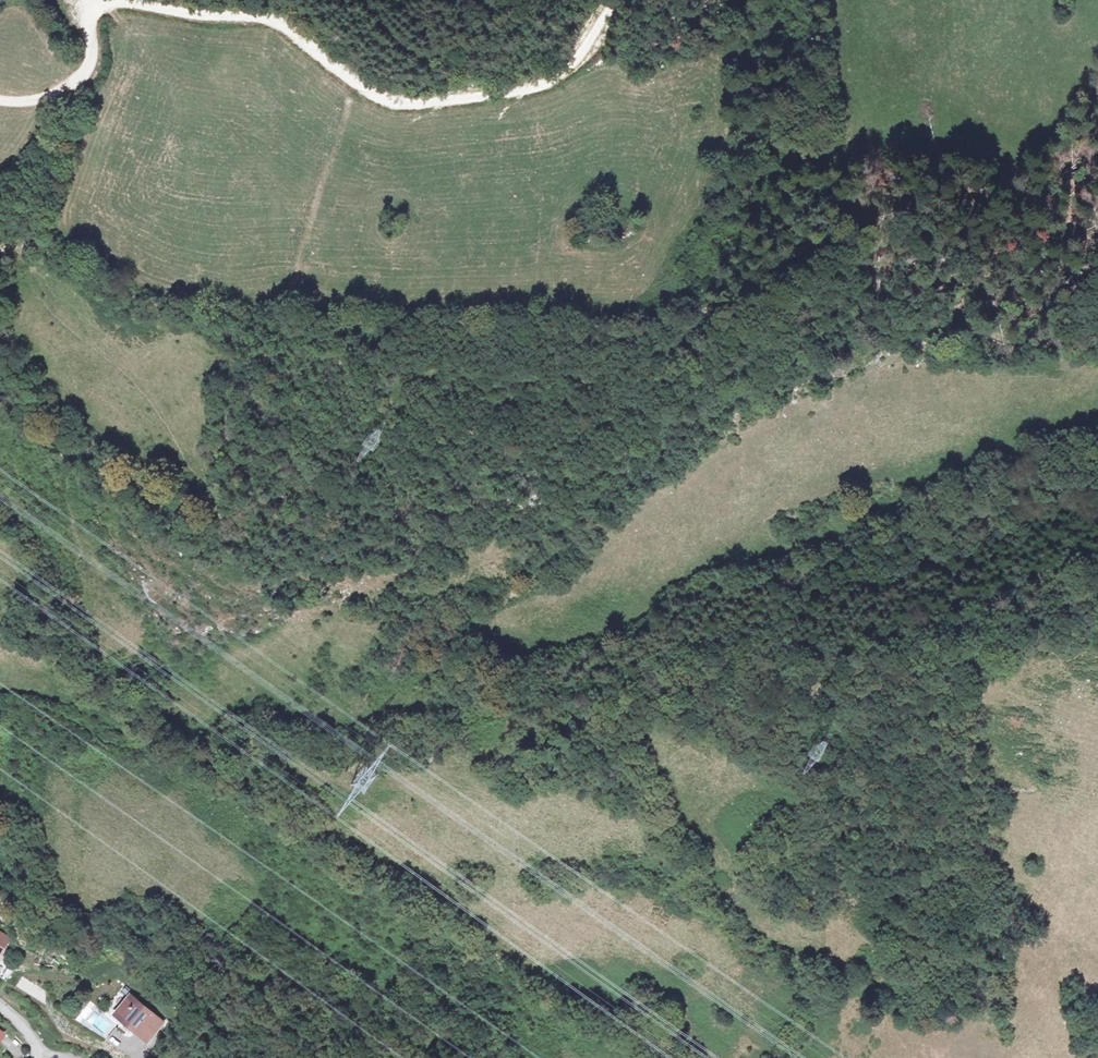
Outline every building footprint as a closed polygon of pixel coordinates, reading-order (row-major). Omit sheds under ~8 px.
[(3,955),(13,939),(0,931),(0,953),(3,955)] [(128,1016),(125,1020),(146,1037),(154,1027),(160,1031),(167,1022),(134,994),(121,1010),(128,1016)] [(106,1037),(116,1018),(86,1002),(76,1021),(106,1037)]
